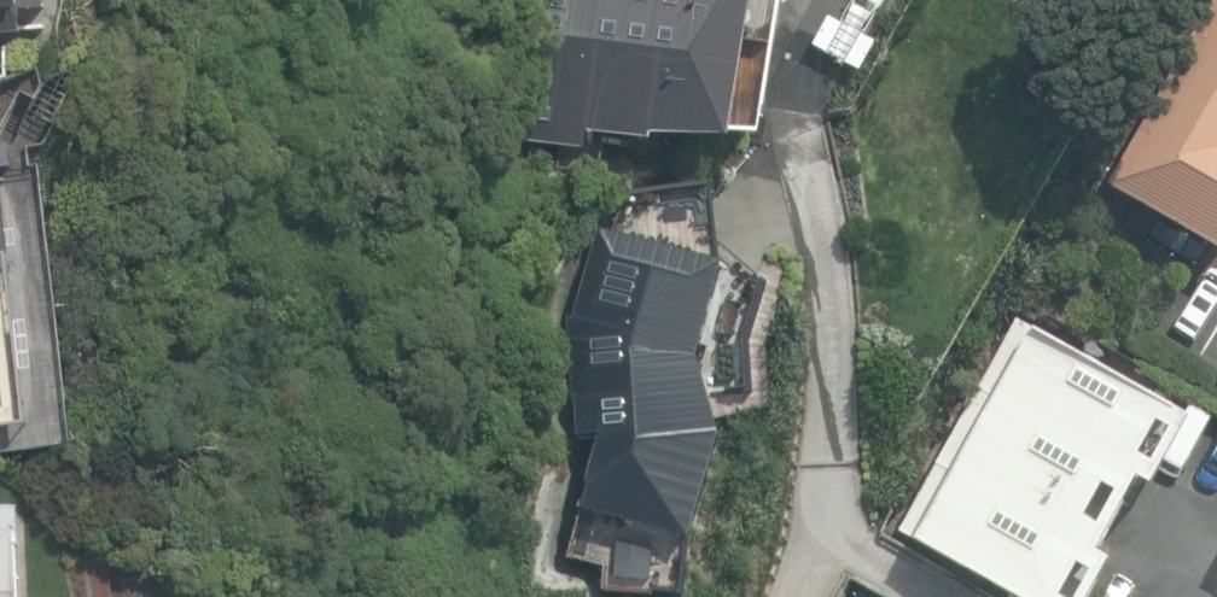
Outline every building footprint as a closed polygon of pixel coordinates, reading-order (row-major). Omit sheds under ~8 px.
[(41,17),(40,0),(0,0),(0,19),(41,17)] [(523,126),(586,133),(588,119),(649,126),(649,116),(725,117),(739,0),(539,0),(523,126)] [(1122,165),(1216,215),(1216,0),(1210,0),(1122,165)] [(715,256),(590,220),(564,310),(579,432),(558,501),(681,529),(714,422),(689,346),(715,256)] [(1018,318),(900,542),(1006,596),(1091,596),(1191,408),(1018,318)] [(0,515),(0,596),(13,596),(10,515),(0,515)]
